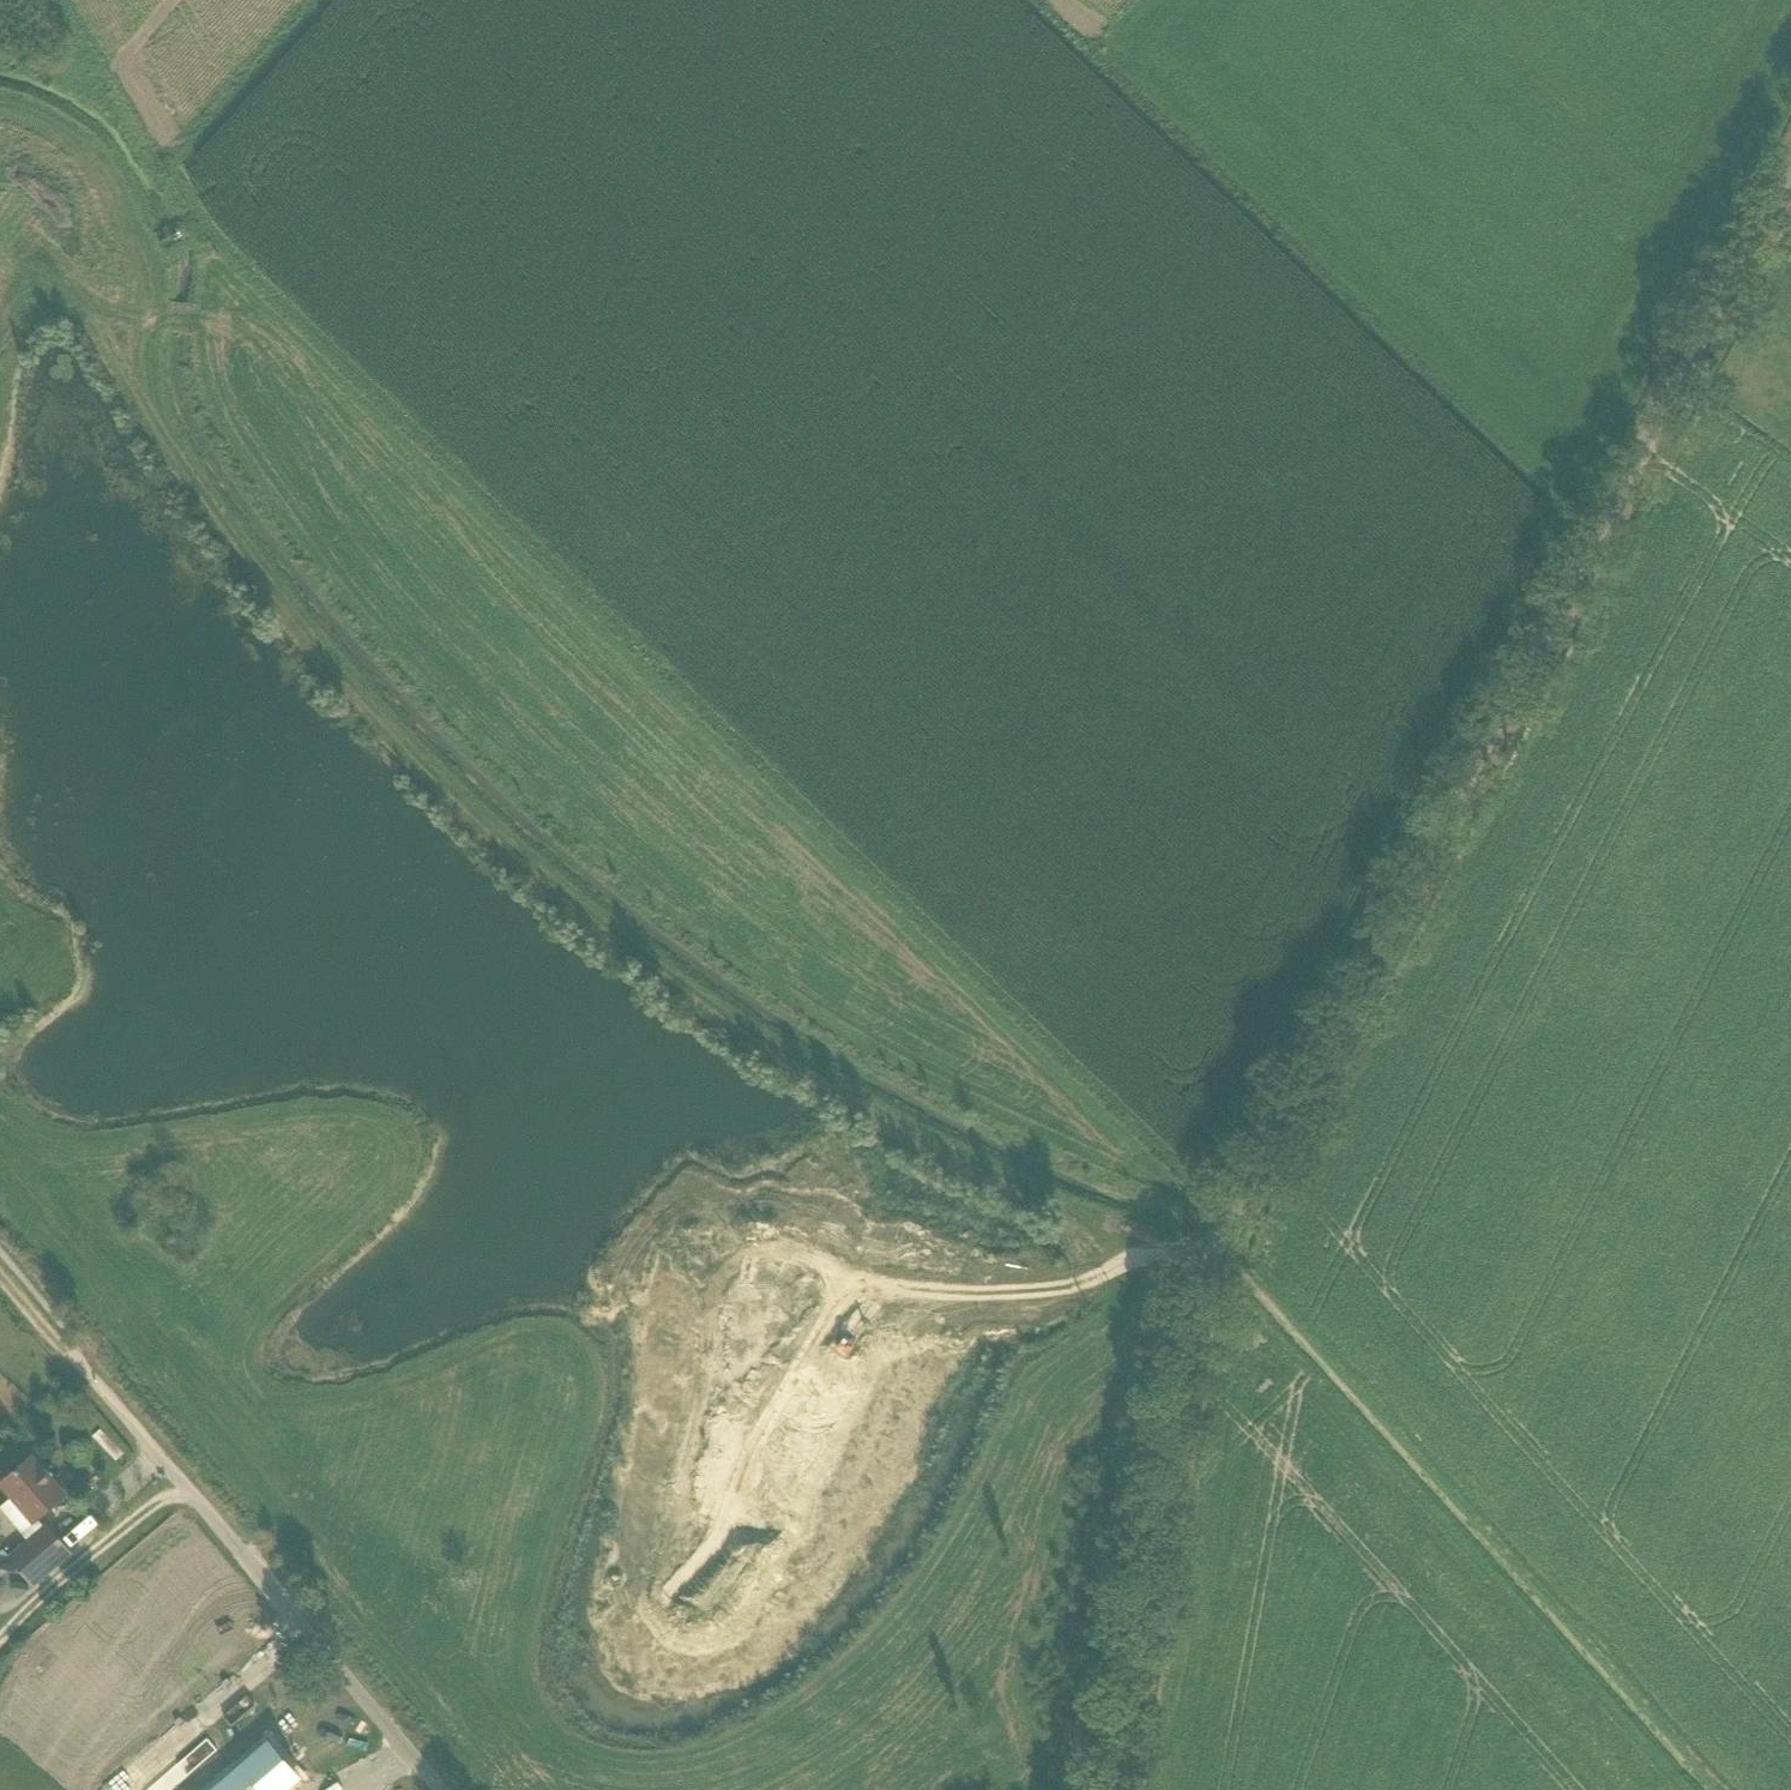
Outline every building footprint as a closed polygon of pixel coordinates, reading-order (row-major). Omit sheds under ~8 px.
[(0,1478),(0,1487),(29,1522),(61,1494),(27,1455),(0,1478)] [(42,1525),(6,1556),(29,1584),(66,1552),(42,1525)] [(213,1789),(283,1789),(298,1777),(268,1742),(250,1758),(235,1771),(213,1789)]
